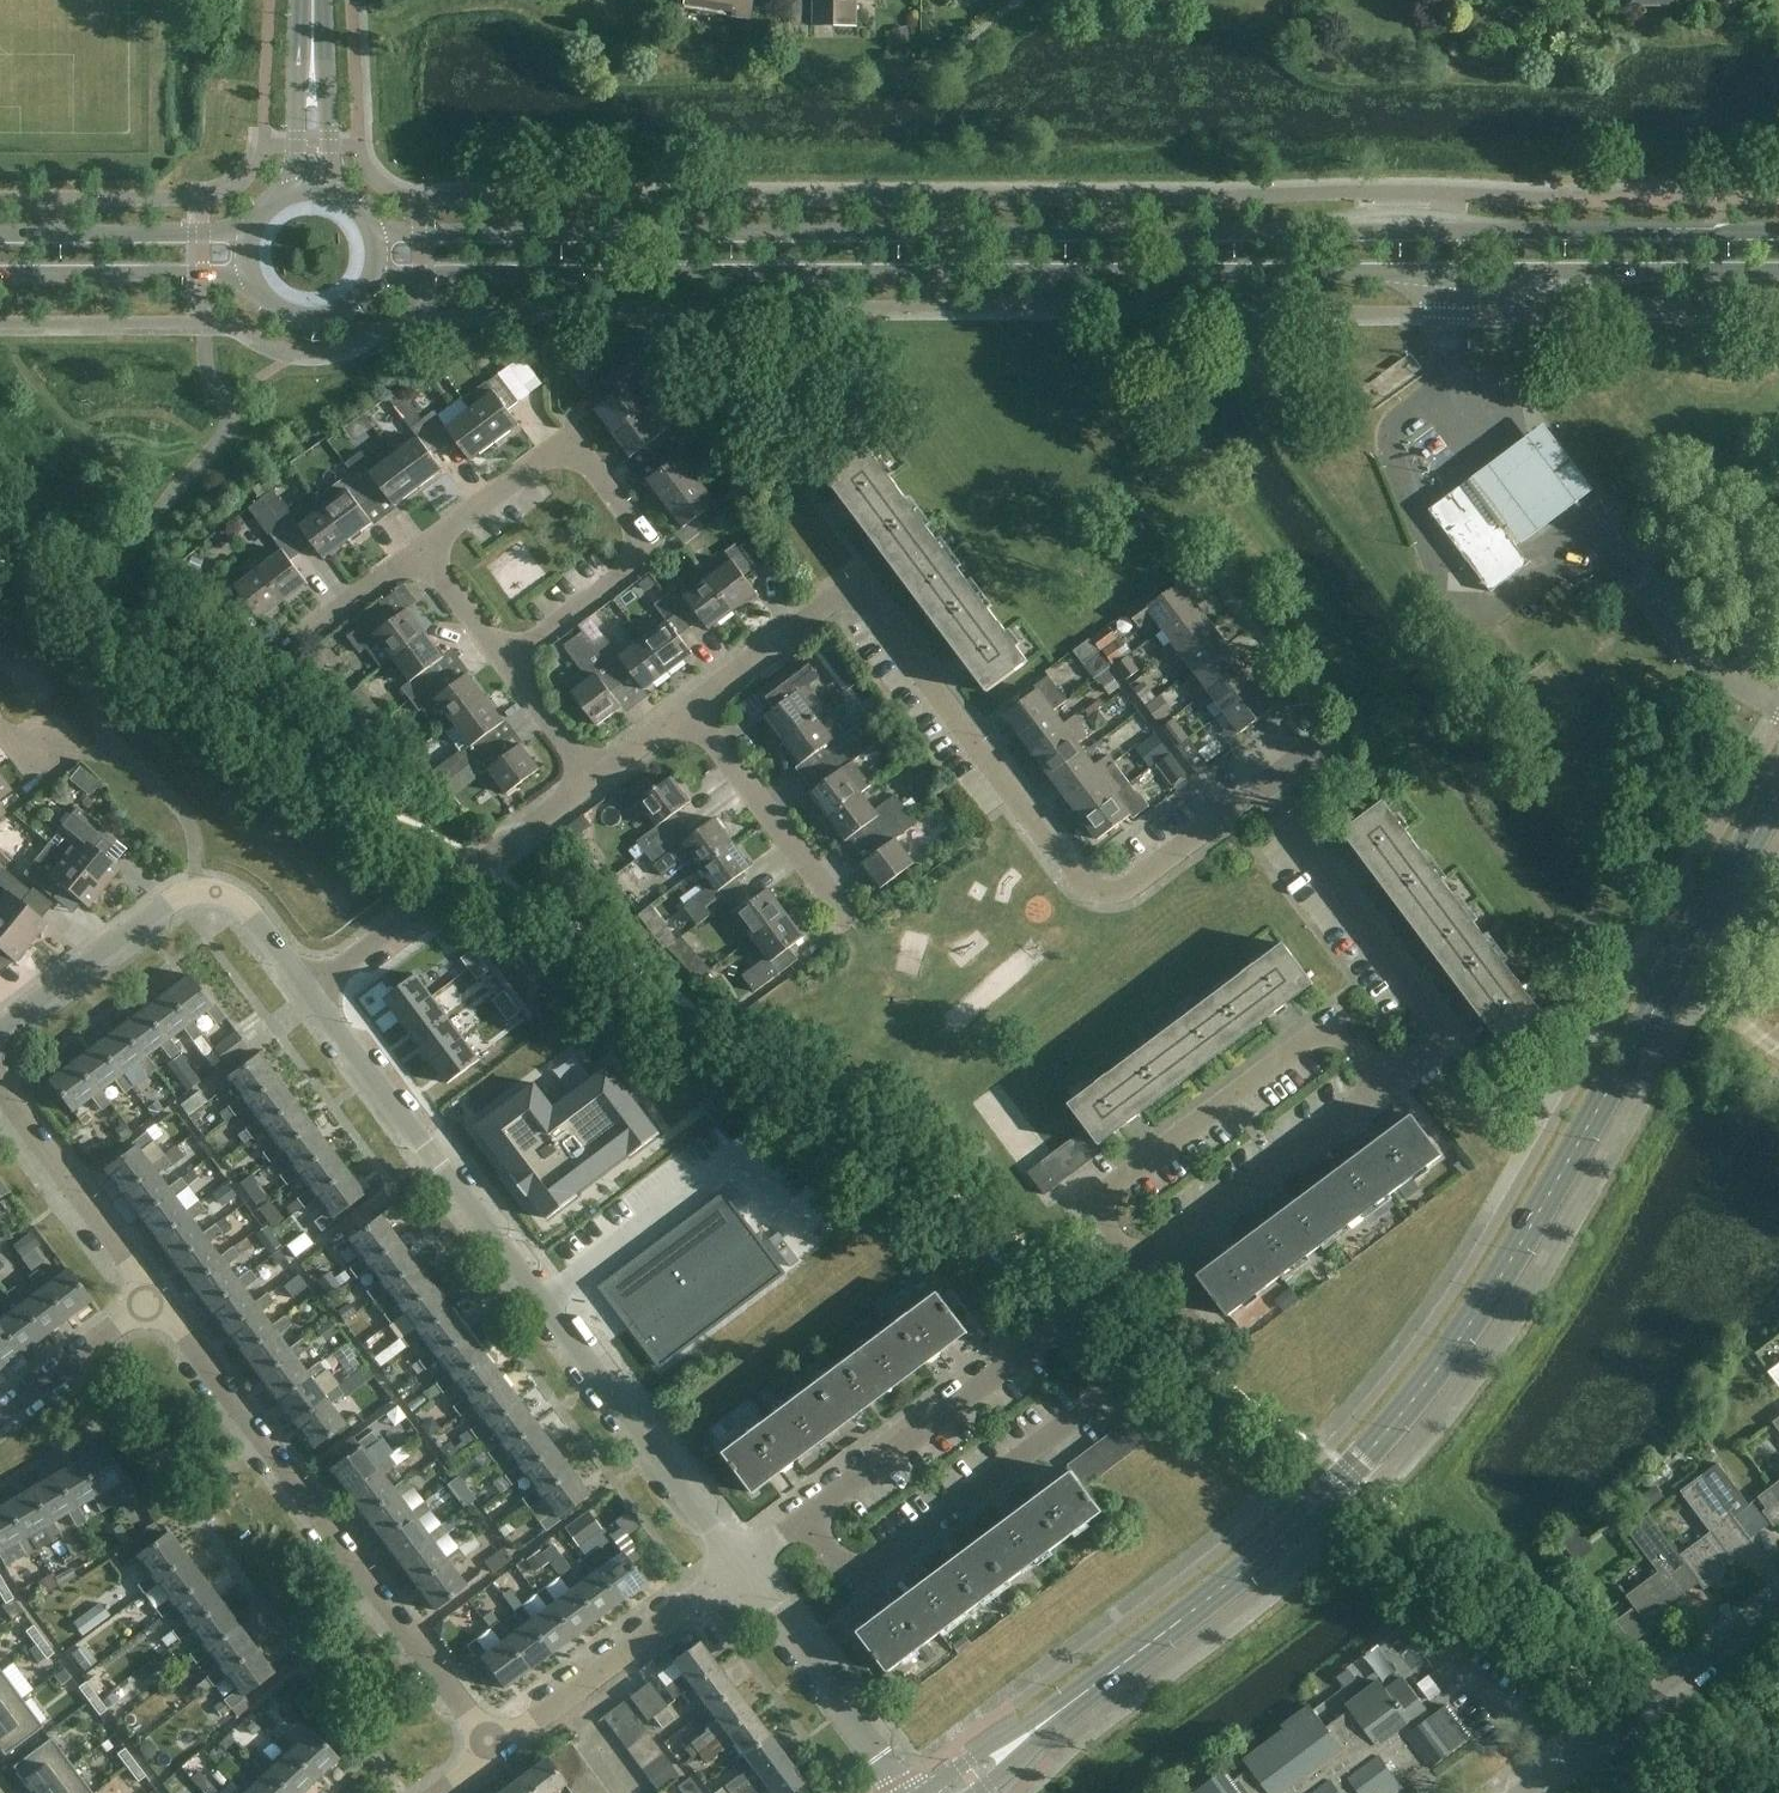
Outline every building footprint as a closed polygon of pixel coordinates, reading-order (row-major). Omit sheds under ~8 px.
[(684,5),(681,5),(681,2),(734,10),(733,15),(730,15),(730,17),(752,20),(754,5),(768,7),(768,11),(769,11),(771,0),(679,0),(678,9),(683,10),(684,5)] [(813,27),(857,27),(857,0),(813,0),(813,27)] [(543,345),(537,345),(533,346),(534,361),(543,360),(543,345)] [(595,410),(613,434),(647,409),(646,408),(654,402),(645,390),(637,396),(629,385),(650,369),(635,350),(596,380),(610,399),(595,410)] [(471,409),(496,443),(520,425),(509,410),(532,393),(511,366),(464,401),(471,409)] [(410,427),(422,419),(414,407),(402,416),(410,427)] [(423,420),(443,447),(454,439),(471,461),(496,443),(471,409),(447,427),(435,411),(423,420)] [(664,432),(647,409),(613,434),(631,458),(646,447),(655,458),(682,438),(673,425),(664,432)] [(338,439),(342,443),(344,447),(359,436),(361,439),(372,430),(364,420),(338,439)] [(443,447),(423,420),(411,428),(418,438),(394,455),(420,489),(444,471),(432,455),(443,447)] [(1482,470),(1468,481),(1514,543),(1529,533),(1557,513),(1583,493),(1591,486),(1544,423),(1533,431),(1507,450),(1482,470)] [(371,456),(384,443),(372,431),(359,443),(371,456)] [(648,481),(666,505),(700,479),(682,456),(691,449),(682,438),(655,458),(663,469),(648,481)] [(868,448),(827,478),(987,692),(1028,661),(1007,633),(1008,633),(999,622),(897,487),(897,486),(889,476),(868,448)] [(353,473),(373,500),(384,492),(396,507),(420,489),(394,455),(375,470),(361,452),(344,465),(351,474),(353,473)] [(324,508),(349,541),(352,539),(356,541),(363,535),(362,531),(373,523),(362,509),(373,500),(353,473),(351,474),(341,481),(347,490),(324,508)] [(717,503),(700,479),(666,505),(684,529),(699,517),(708,529),(749,498),(739,486),(717,503)] [(1514,543),(1468,481),(1429,510),(1481,580),(1491,592),(1529,563),(1522,553),(1514,543)] [(325,559),(349,541),(324,508),(317,499),(282,526),(302,553),(314,544),(325,559)] [(251,558),(284,602),(309,584),(292,561),(302,553),(282,526),(271,534),(283,551),(270,561),(261,550),(251,558)] [(709,579),(734,612),(758,594),(747,578),(758,570),(738,543),(726,552),(732,561),(709,579)] [(241,565),(249,576),(236,586),(229,578),(217,587),(237,614),(249,605),(260,620),(284,602),(251,558),(241,565)] [(734,612),(709,579),(685,596),(679,587),(667,596),(687,623),(688,623),(691,628),(702,620),(710,630),(734,612)] [(1161,629),(1161,630),(1198,603),(1197,602),(1196,603),(1180,583),(1154,602),(1149,596),(1128,611),(1140,627),(1153,617),(1162,628),(1161,629)] [(693,654),(677,631),(687,623),(667,596),(655,604),(668,621),(644,639),(669,672),(693,654)] [(1198,603),(1161,630),(1162,631),(1163,630),(1173,642),(1159,652),(1165,660),(1213,623),(1211,624),(1197,604),(1198,603)] [(393,657),(393,658),(427,633),(409,609),(394,620),(385,609),(348,637),(360,653),(367,648),(380,666),(393,657)] [(1213,623),(1165,660),(1170,667),(1184,657),(1193,670),(1192,671),(1229,644),(1228,644),(1227,645),(1212,625),(1214,624),(1213,623)] [(1107,626),(1105,628),(1091,637),(1112,666),(1132,651),(1120,635),(1116,638),(1107,626)] [(593,645),(583,632),(565,646),(584,670),(566,683),(580,701),(590,715),(598,726),(623,707),(615,697),(626,688),(623,684),(593,645)] [(445,657),(427,633),(393,658),(411,682),(402,688),(411,700),(439,680),(430,668),(445,657)] [(606,636),(593,645),(623,684),(634,676),(645,690),(669,672),(644,639),(621,656),(614,648),(606,636)] [(1090,639),(1074,651),(1083,663),(1099,651),(1090,639)] [(1229,645),(1229,644),(1192,671),(1193,672),(1194,671),(1204,684),(1190,694),(1196,701),(1244,665),(1244,664),(1242,665),(1228,646),(1229,645)] [(1139,671),(1128,656),(1116,665),(1126,680),(1139,671)] [(764,690),(776,707),(765,716),(783,740),(825,709),(808,685),(819,677),(806,658),(764,690)] [(1244,665),(1196,701),(1201,708),(1215,698),(1224,711),(1223,712),(1223,713),(1260,685),(1259,685),(1258,686),(1243,666),(1245,665),(1244,665)] [(1107,670),(1097,678),(1109,695),(1120,687),(1107,670)] [(447,690),(439,680),(411,700),(419,712),(436,699),(454,723),(487,698),(469,674),(447,690)] [(1034,686),(1037,690),(1004,715),(1020,735),(1018,736),(1019,737),(1055,709),(1067,700),(1049,675),(1034,686)] [(1260,686),(1260,685),(1223,713),(1224,713),(1225,712),(1234,724),(1221,734),(1226,742),(1240,732),(1240,733),(1274,708),(1259,687),(1260,686)] [(1174,711),(1161,694),(1146,705),(1159,722),(1174,711)] [(471,763),(472,764),(499,744),(490,733),(505,722),(487,698),(454,723),(456,726),(448,733),(463,753),(435,774),(443,784),(471,763)] [(590,715),(580,701),(571,708),(581,722),(590,715)] [(843,732),(825,709),(783,740),(801,764),(816,753),(825,764),(865,734),(856,722),(843,732)] [(1056,710),(1055,709),(1019,737),(1021,736),(1035,756),(1034,757),(1034,758),(1083,721),(1077,714),(1064,724),(1054,711),(1056,710)] [(1177,748),(1189,739),(1173,718),(1162,727),(1177,748)] [(1088,729),(1083,721),(1034,758),(1035,758),(1036,757),(1051,777),(1049,778),(1050,778),(1086,751),(1086,750),(1085,751),(1075,739),(1088,729)] [(865,734),(825,764),(833,775),(810,792),(829,817),(862,791),(845,768),(874,746),(865,734)] [(1147,745),(1158,760),(1170,752),(1159,737),(1147,745)] [(1177,748),(1199,776),(1210,767),(1189,739),(1177,748)] [(1220,743),(1204,753),(1212,765),(1228,755),(1220,743)] [(507,755),(499,744),(472,764),(481,776),(489,770),(507,794),(541,769),(522,744),(507,755)] [(1086,751),(1050,778),(1050,779),(1052,778),(1066,797),(1065,798),(1065,799),(1114,763),(1108,755),(1095,765),(1085,752),(1087,751),(1086,751)] [(1171,753),(1155,765),(1163,777),(1180,765),(1171,753)] [(1080,819),(1081,820),(1116,793),(1116,794),(1129,784),(1130,784),(1114,763),(1065,799),(1066,799),(1067,798),(1082,818),(1080,819)] [(0,776),(0,800),(11,792),(0,776)] [(673,777),(658,788),(656,786),(654,788),(646,777),(620,797),(630,811),(640,803),(658,826),(638,841),(647,853),(685,824),(677,813),(692,802),(673,777)] [(1116,793),(1081,820),(1083,819),(1098,840),(1131,815),(1133,818),(1149,806),(1139,793),(1137,795),(1129,784),(1116,794),(1116,793)] [(862,791),(829,817),(847,841),(862,829),(870,841),(909,812),(895,794),(875,809),(862,791)] [(1383,801),(1343,831),(1503,1046),(1544,1015),(1523,987),(1524,986),(1515,975),(1514,975),(1413,840),(1405,828),(1404,829),(1383,801)] [(75,810),(48,843),(104,888),(120,868),(95,847),(105,834),(75,810)] [(918,824),(909,812),(870,841),(878,852),(863,863),(882,888),(916,863),(897,839),(918,824)] [(701,868),(734,842),(716,818),(694,835),(685,824),(647,853),(664,877),(692,856),(701,868)] [(698,925),(719,909),(746,889),(738,878),(753,866),(734,842),(701,868),(708,877),(700,883),(706,891),(685,907),(698,925)] [(88,907),(104,888),(48,843),(23,874),(53,898),(62,886),(88,907)] [(30,943),(47,923),(22,902),(31,891),(1,867),(0,868),(0,886),(7,891),(0,899),(0,918),(30,943)] [(746,889),(719,909),(727,921),(736,914),(754,938),(787,913),(769,889),(754,900),(746,889)] [(754,938),(768,957),(744,976),(756,992),(799,960),(790,948),(805,937),(787,913),(754,938)] [(30,943),(0,918),(0,950),(15,962),(30,943)] [(711,970),(682,937),(669,947),(698,981),(711,970)] [(1070,1104),(1073,1107),(1100,1144),(1314,984),(1284,943),(1255,964),(1254,964),(1244,972),(1244,973),(1108,1074),(1098,1082),(1098,1083),(1070,1104)] [(469,969),(482,960),(473,949),(461,959),(469,969)] [(490,971),(482,960),(469,969),(477,980),(490,971)] [(188,974),(164,992),(188,1024),(192,1021),(206,1011),(216,1025),(226,1018),(214,1002),(211,1005),(188,974)] [(384,999),(401,1021),(433,997),(416,975),(384,999)] [(505,991),(492,1000),(500,1011),(513,1002),(505,991)] [(188,1024),(164,992),(141,1010),(165,1041),(169,1038),(169,1039),(183,1028),(193,1042),(202,1035),(192,1021),(188,1024)] [(401,1021),(416,1041),(448,1018),(433,997),(401,1021)] [(513,1002),(500,1011),(508,1022),(521,1012),(513,1002)] [(165,1041),(141,1010),(118,1027),(141,1059),(146,1055),(146,1056),(160,1046),(170,1059),(179,1052),(169,1039),(169,1038),(165,1041)] [(464,1038),(448,1018),(416,1041),(432,1062),(464,1038)] [(141,1059),(118,1027),(94,1044),(118,1076),(123,1073),(137,1063),(147,1076),(156,1069),(146,1056),(146,1055),(141,1059)] [(236,1030),(212,1048),(224,1064),(248,1046),(236,1030)] [(464,1038),(432,1062),(448,1084),(480,1060),(464,1038)] [(118,1076),(94,1044),(71,1062),(95,1094),(100,1090),(114,1080),(124,1093),(134,1087),(123,1073),(118,1076)] [(245,1101),(276,1077),(258,1053),(226,1077),(241,1097),(219,1113),(226,1123),(249,1106),(245,1101)] [(95,1094),(71,1062),(47,1080),(72,1112),(82,1125),(83,1124),(73,1111),(91,1098),(101,1111),(111,1104),(100,1090),(95,1094)] [(535,1083),(478,1127),(513,1174),(511,1175),(528,1197),(530,1195),(548,1219),(578,1196),(576,1195),(629,1155),(630,1157),(660,1134),(609,1067),(554,1108),(535,1083)] [(294,1100),(276,1077),(245,1101),(249,1106),(259,1119),(238,1135),(245,1144),(266,1129),(262,1124),(294,1100)] [(1289,1088),(1295,1100),(1314,1091),(1308,1078),(1289,1088)] [(199,1090),(187,1100),(180,1105),(188,1115),(207,1100),(199,1090)] [(279,1147),(311,1123),(294,1100),(262,1124),(266,1129),(276,1142),(262,1152),(269,1162),(283,1152),(279,1147)] [(1415,1175),(1443,1155),(1412,1114),(1197,1275),(1228,1316),(1257,1294),(1257,1295),(1268,1287),(1268,1286),(1403,1184),(1404,1185),(1415,1176),(1415,1175)] [(328,1146),(311,1123),(279,1147),(283,1152),(293,1165),(279,1176),(280,1177),(273,1182),(278,1189),(286,1184),(286,1185),(300,1175),(297,1170),(328,1146)] [(1087,1129),(1075,1138),(1093,1161),(1105,1152),(1087,1129)] [(103,1169),(121,1193),(154,1169),(150,1164),(140,1151),(153,1141),(146,1132),(132,1143),(134,1146),(103,1169)] [(1081,1169),(1093,1161),(1075,1138),(1064,1146),(1081,1169)] [(154,1169),(121,1193),(139,1216),(170,1193),(167,1188),(168,1187),(158,1174),(170,1164),(171,1166),(184,1157),(176,1146),(150,1164),(154,1169)] [(304,1208),(317,1198),(314,1193),(346,1170),(328,1146),(297,1170),(300,1175),(310,1189),(297,1199),(304,1208)] [(1064,1146),(1057,1152),(1052,1155),(1069,1178),(1081,1169),(1064,1146)] [(1069,1178),(1052,1155),(1040,1164),(1057,1187),(1069,1178)] [(1057,1187),(1040,1164),(1028,1173),(1046,1196),(1057,1187)] [(364,1194),(346,1170),(314,1193),(317,1198),(328,1212),(314,1222),(321,1231),(336,1220),(334,1217),(364,1194)] [(263,1206),(277,1193),(260,1174),(245,1187),(263,1206)] [(0,1198),(10,1191),(0,1178),(0,1198)] [(185,1211),(175,1197),(188,1187),(181,1178),(168,1187),(167,1188),(170,1193),(139,1216),(156,1239),(188,1216),(184,1211),(185,1211)] [(627,1299),(615,1307),(660,1367),(784,1273),(724,1194),(612,1279),(627,1299)] [(202,1233),(192,1220),(205,1210),(198,1201),(185,1211),(184,1211),(188,1216),(156,1239),(173,1262),(205,1239),(201,1234),(202,1233)] [(293,1212),(282,1220),(291,1234),(303,1227),(293,1212)] [(346,1240),(361,1260),(349,1268),(357,1278),(368,1269),(364,1264),(397,1239),(380,1215),(346,1240)] [(173,1262),(190,1285),(222,1261),(219,1257),(219,1256),(209,1243),(231,1227),(223,1218),(202,1233),(201,1234),(205,1239),(173,1262)] [(281,1246),(267,1226),(255,1233),(269,1254),(281,1246)] [(313,1243),(305,1232),(287,1245),(295,1256),(313,1243)] [(779,1233),(770,1239),(791,1267),(800,1261),(779,1233)] [(364,1264),(368,1269),(378,1283),(367,1292),(373,1301),(386,1292),(381,1287),(415,1262),(397,1239),(364,1264)] [(324,1246),(301,1263),(309,1274),(332,1257),(324,1246)] [(233,1247),(219,1256),(219,1257),(222,1261),(190,1285),(207,1308),(239,1285),(236,1280),(237,1280),(227,1266),(240,1256),(233,1247)] [(432,1285),(415,1262),(381,1287),(386,1292),(395,1305),(384,1315),(391,1324),(403,1315),(399,1310),(432,1285)] [(68,1319),(92,1300),(67,1268),(48,1283),(38,1270),(28,1277),(38,1290),(43,1286),(68,1319)] [(207,1308),(225,1331),(257,1307),(254,1303),(244,1289),(257,1279),(250,1270),(237,1280),(236,1280),(239,1285),(207,1308)] [(403,1315),(413,1328),(401,1338),(408,1347),(420,1338),(416,1333),(450,1308),(432,1285),(399,1310),(403,1315)] [(45,1336),(68,1319),(43,1286),(38,1290),(25,1300),(15,1287),(6,1294),(16,1307),(20,1303),(45,1336)] [(1239,1316),(1250,1339),(1305,1314),(1294,1291),(1239,1316)] [(752,1430),(723,1452),(754,1494),(811,1452),(969,1333),(938,1292),(910,1313),(909,1313),(898,1322),(763,1423),(762,1423),(752,1431),(752,1430)] [(257,1307),(225,1331),(242,1355),(275,1330),(271,1325),(261,1312),(274,1302),(267,1293),(263,1296),(254,1303),(257,1307)] [(45,1336),(20,1303),(16,1307),(2,1317),(0,1314),(0,1324),(22,1353),(45,1336)] [(416,1333),(420,1338),(430,1351),(417,1361),(425,1370),(438,1361),(434,1356),(467,1331),(450,1308),(416,1333)] [(242,1355),(260,1378),(292,1354),(288,1349),(289,1349),(279,1335),(292,1326),(284,1316),(271,1325),(275,1330),(242,1355)] [(22,1353),(0,1324),(0,1369),(22,1353)] [(434,1356),(438,1361),(448,1374),(423,1393),(430,1403),(455,1384),(451,1379),(484,1354),(467,1331),(434,1356)] [(302,1339),(289,1349),(288,1349),(292,1354),(260,1378),(277,1401),(309,1377),(306,1373),(306,1372),(296,1358),(309,1348),(302,1339)] [(455,1384),(465,1398),(453,1407),(459,1416),(472,1407),(469,1402),(502,1378),(484,1354),(451,1379),(455,1384)] [(1767,1371),(1778,1387),(1778,1362),(1767,1371)] [(277,1401),(294,1424),(326,1400),(323,1396),(312,1382),(326,1372),(319,1363),(306,1372),(306,1373),(309,1377),(277,1401)] [(336,1385),(323,1396),(326,1400),(294,1424),(313,1448),(345,1424),(344,1423),(357,1413),(356,1412),(343,1422),(330,1404),(354,1386),(348,1378),(337,1387),(336,1385)] [(486,1425),(519,1401),(502,1378),(469,1402),(472,1407),(482,1420),(470,1430),(477,1439),(490,1430),(486,1425)] [(504,1449),(536,1424),(519,1401),(486,1425),(490,1430),(500,1443),(487,1453),(495,1463),(507,1453),(504,1449)] [(1150,1403),(1138,1413),(1155,1436),(1168,1426),(1150,1403)] [(1164,1404),(1161,1406),(1157,1410),(1163,1417),(1170,1411),(1164,1404)] [(1138,1413),(1127,1421),(1144,1444),(1155,1436),(1138,1413)] [(1127,1421),(1115,1430),(1132,1453),(1144,1444),(1127,1421)] [(521,1472),(554,1447),(536,1424),(504,1449),(507,1453),(517,1467),(504,1476),(512,1486),(524,1476),(521,1472)] [(1115,1430),(1103,1439),(1120,1462),(1132,1453),(1115,1430)] [(371,1432),(357,1443),(359,1446),(329,1469),(347,1494),(378,1471),(375,1466),(364,1452),(378,1442),(371,1432)] [(1103,1439),(1091,1448),(1109,1471),(1120,1462),(1103,1439)] [(103,1445),(78,1460),(98,1495),(102,1492),(117,1483),(125,1498),(136,1492),(126,1476),(123,1478),(103,1445)] [(402,1446),(375,1466),(378,1471),(347,1494),(364,1517),(396,1493),(392,1488),(382,1475),(409,1455),(402,1446)] [(539,1495),(571,1470),(554,1447),(521,1472),(524,1476),(534,1489),(521,1499),(529,1509),(542,1499),(539,1495)] [(1097,1479),(1109,1471),(1091,1448),(1080,1456),(1097,1479)] [(1067,1466),(1072,1472),(1085,1489),(1085,1488),(1097,1479),(1080,1456),(1067,1466)] [(73,1510),(78,1507),(92,1498),(101,1513),(111,1507),(102,1492),(98,1495),(78,1460),(53,1475),(73,1510)] [(478,1469),(471,1461),(457,1471),(464,1480),(478,1469)] [(364,1517),(381,1540),(413,1516),(409,1512),(399,1498),(437,1470),(431,1462),(407,1480),(405,1478),(392,1488),(396,1493),(364,1517)] [(1712,1532),(1680,1556),(1700,1583),(1699,1583),(1704,1590),(1728,1572),(1723,1565),(1754,1542),(1726,1505),(1741,1494),(1718,1463),(1681,1491),(1712,1532)] [(539,1495),(542,1499),(552,1512),(539,1522),(546,1531),(561,1520),(558,1517),(589,1494),(571,1470),(539,1495)] [(1103,1511),(1085,1488),(1085,1489),(1072,1472),(858,1631),(888,1671),(916,1650),(916,1651),(928,1642),(928,1641),(1063,1541),(1073,1534),(1076,1532),(1075,1532),(1103,1511)] [(53,1475),(28,1490),(48,1524),(53,1521),(68,1513),(76,1527),(86,1521),(78,1507),(73,1510),(53,1475)] [(1771,1487),(1758,1497),(1767,1509),(1763,1511),(1774,1527),(1778,1523),(1778,1482),(1771,1487)] [(48,1524),(28,1490),(3,1504),(23,1539),(28,1536),(37,1551),(62,1536),(53,1521),(48,1524)] [(381,1540),(398,1563),(430,1539),(427,1535),(417,1521),(430,1511),(423,1501),(409,1512),(413,1516),(381,1540)] [(0,1506),(0,1553),(18,1542),(27,1556),(37,1551),(28,1536),(23,1539),(3,1504),(0,1506)] [(565,1529),(575,1542),(578,1546),(601,1529),(588,1512),(565,1529)] [(1670,1605),(1699,1583),(1700,1583),(1680,1556),(1649,1514),(1628,1530),(1658,1571),(1626,1596),(1652,1630),(1675,1612),(1670,1605)] [(398,1563),(416,1586),(447,1562),(444,1558),(434,1544),(447,1534),(440,1525),(427,1535),(430,1539),(398,1563)] [(136,1556),(136,1557),(123,1567),(123,1568),(137,1557),(151,1576),(137,1586),(145,1595),(158,1585),(154,1580),(186,1555),(168,1531),(136,1556)] [(447,1562),(416,1586),(434,1610),(479,1576),(478,1575),(465,1585),(451,1567),(477,1548),(469,1538),(444,1558),(447,1562)] [(502,1548),(484,1562),(492,1573),(511,1559),(502,1548)] [(596,1571),(620,1602),(645,1583),(621,1551),(600,1566),(591,1553),(581,1560),(591,1573),(592,1574),(596,1571)] [(171,1603),(203,1579),(186,1555),(154,1580),(158,1585),(168,1599),(155,1608),(162,1618),(175,1608),(171,1603)] [(551,1555),(535,1564),(545,1580),(560,1570),(551,1555)] [(522,1567),(508,1573),(520,1600),(535,1593),(522,1567)] [(573,1588),(597,1619),(620,1602),(596,1571),(592,1574),(591,1573),(578,1583),(568,1570),(558,1578),(568,1590),(569,1591),(573,1588)] [(189,1626),(221,1602),(203,1579),(171,1603),(175,1608),(185,1621),(172,1631),(179,1641),(193,1631),(189,1626)] [(4,1583),(0,1585),(0,1593),(5,1602),(12,1597),(4,1583)] [(551,1654),(574,1636),(550,1605),(546,1608),(545,1607),(531,1617),(507,1585),(497,1593),(522,1625),(522,1626),(527,1622),(551,1654)] [(1712,1586),(1694,1595),(1713,1634),(1731,1625),(1712,1586)] [(535,1595),(545,1607),(546,1608),(550,1605),(574,1636),(597,1619),(573,1588),(569,1591),(568,1590),(554,1600),(545,1588),(535,1595)] [(100,1602),(73,1622),(82,1635),(110,1615),(100,1602)] [(238,1625),(221,1602),(189,1626),(193,1631),(203,1645),(189,1655),(196,1664),(210,1654),(206,1649),(238,1625)] [(528,1671),(551,1654),(527,1622),(522,1626),(522,1625),(509,1634),(499,1622),(498,1622),(490,1611),(481,1618),(490,1629),(489,1629),(499,1642),(500,1643),(504,1639),(528,1671)] [(256,1648),(238,1625),(206,1649),(210,1654),(220,1667),(196,1685),(202,1694),(212,1686),(214,1688),(228,1677),(224,1672),(256,1648)] [(25,1632),(35,1645),(43,1639),(33,1626),(25,1632)] [(45,1659),(53,1653),(54,1653),(43,1639),(35,1645),(45,1659)] [(500,1643),(499,1642),(486,1652),(476,1639),(467,1646),(478,1661),(481,1658),(504,1689),(528,1671),(504,1639),(500,1643)] [(681,1693),(718,1667),(699,1642),(673,1662),(682,1674),(664,1687),(673,1699),(681,1693)] [(937,1655),(930,1645),(918,1653),(925,1663),(937,1655)] [(224,1672),(228,1677),(237,1690),(215,1707),(222,1716),(230,1709),(236,1717),(250,1704),(243,1695),(274,1672),(256,1648),(224,1672)] [(698,1696),(709,1711),(735,1690),(718,1667),(681,1693),(688,1703),(698,1696)] [(22,1698),(2,1671),(0,1672),(0,1715),(22,1698)] [(1286,1729),(1244,1761),(1250,1768),(1232,1781),(1224,1770),(1193,1792),(1195,1792),(1202,1788),(1205,1792),(1378,1792),(1381,1791),(1382,1792),(1395,1792),(1403,1787),(1398,1781),(1415,1769),(1412,1765),(1423,1757),(1432,1768),(1472,1738),(1447,1704),(1430,1717),(1425,1710),(1427,1708),(1404,1677),(1387,1690),(1380,1681),(1347,1706),(1349,1710),(1327,1727),(1313,1709),(1312,1709),(1309,1705),(1283,1725),(1286,1729)] [(77,1688),(88,1701),(96,1695),(85,1681),(77,1688)] [(647,1721),(653,1717),(665,1708),(667,1707),(649,1682),(630,1696),(647,1721)] [(726,1733),(752,1713),(735,1690),(709,1711),(718,1723),(690,1743),(698,1753),(726,1733)] [(106,1709),(96,1695),(88,1701),(98,1715),(106,1709)] [(22,1698),(0,1715),(0,1750),(4,1756),(43,1727),(22,1698)] [(598,1722),(602,1720),(604,1718),(611,1728),(633,1713),(624,1701),(597,1720),(598,1722)] [(665,1708),(653,1717),(661,1729),(674,1719),(665,1708)] [(633,1713),(611,1728),(619,1739),(641,1723),(633,1713)] [(732,1742),(743,1756),(769,1736),(752,1713),(726,1733),(698,1753),(704,1762),(732,1742)] [(641,1723),(619,1739),(627,1750),(648,1734),(641,1723)] [(289,1750),(317,1779),(339,1759),(311,1729),(293,1746),(281,1734),(273,1742),(284,1755),(289,1750)] [(648,1734),(627,1750),(634,1760),(656,1744),(648,1734)] [(787,1760),(769,1736),(743,1756),(750,1766),(714,1792),(741,1792),(787,1760)] [(33,1792),(36,1792),(73,1766),(51,1737),(13,1766),(33,1792)] [(579,1754),(569,1741),(546,1759),(555,1771),(579,1754)] [(634,1760),(642,1770),(663,1754),(656,1744),(634,1760)] [(117,1755),(127,1768),(135,1762),(125,1748),(117,1755)] [(290,1792),(302,1792),(317,1779),(289,1750),(284,1755),(272,1766),(260,1754),(254,1748),(246,1756),(263,1775),(268,1770),(290,1792)] [(579,1754),(555,1771),(562,1781),(586,1764),(579,1754)] [(650,1780),(671,1765),(663,1754),(642,1770),(650,1780)] [(250,1792),(290,1792),(268,1770),(263,1775),(252,1785),(224,1757),(215,1765),(242,1792),(243,1792),(247,1789),(250,1792)] [(546,1759),(545,1758),(522,1775),(536,1792),(552,1792),(564,1784),(562,1781),(555,1771),(546,1759)] [(787,1760),(741,1792),(760,1792),(767,1788),(770,1792),(795,1792),(793,1789),(803,1782),(787,1760)] [(137,1781),(145,1775),(135,1762),(127,1768),(137,1781)] [(586,1764),(562,1781),(564,1784),(571,1792),(594,1775),(586,1764)] [(671,1765),(650,1780),(658,1792),(680,1776),(671,1765)] [(73,1766),(36,1792),(93,1792),(73,1766)] [(499,1792),(500,1792),(536,1792),(522,1775),(499,1792)] [(571,1792),(595,1792),(603,1787),(594,1775),(571,1792)] [(689,1777),(678,1786),(683,1792),(701,1792),(689,1777)] [(1667,1792),(1684,1792),(1668,1782),(1667,1783),(1672,1786),(1667,1792)]
